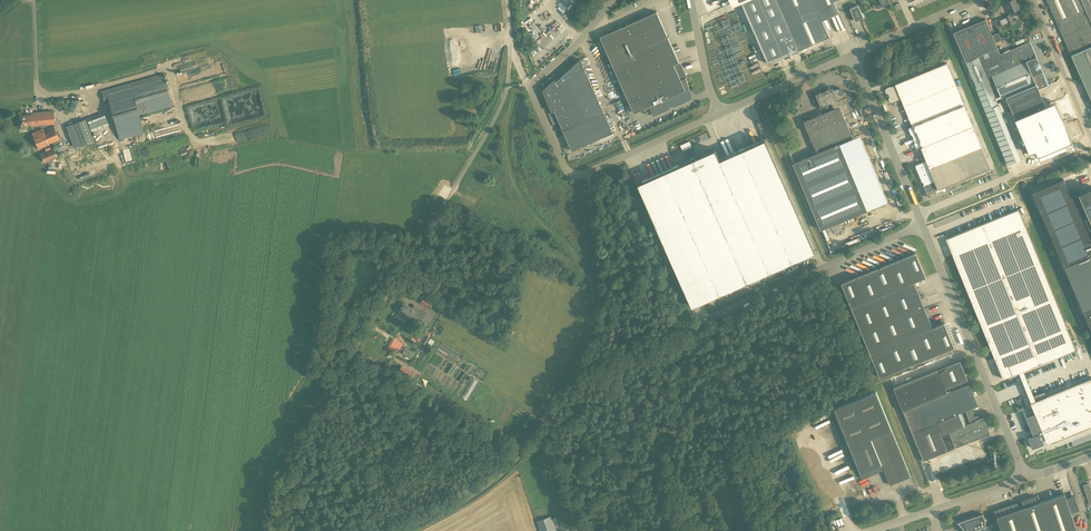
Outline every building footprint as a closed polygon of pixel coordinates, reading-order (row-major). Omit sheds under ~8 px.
[(798,50),(829,36),(822,19),(839,12),(834,1),(836,0),(743,0),(741,1),(768,63),(798,50)] [(1013,11),(1014,15),(1015,15),(1019,13),(1020,12),(1018,9),(1019,9),(1015,0),(1012,0),(1004,3),(1009,13),(1013,11)] [(1071,53),(1090,44),(1090,0),(1047,0),(1071,53)] [(864,17),(858,5),(849,8),(855,21),(864,17)] [(866,12),(867,15),(870,14),(871,19),(873,18),(875,24),(882,22),(878,10),(876,11),(875,9),(866,12)] [(657,11),(600,36),(634,112),(644,108),(647,114),(652,112),(653,115),(670,107),(669,107),(669,106),(673,104),(673,106),(692,97),(686,76),(680,79),(674,64),(679,62),(657,11)] [(1007,24),(1013,22),(1010,14),(1004,17),(1007,24)] [(985,19),(953,32),(965,62),(976,88),(989,82),(987,77),(992,76),(1001,98),(1005,96),(1009,104),(1011,110),(1014,118),(1029,153),(1035,150),(1037,155),(1072,141),(1063,121),(1055,101),(1045,105),(1042,99),(1042,98),(1042,97),(1039,92),(1039,91),(1039,90),(1038,89),(1048,85),(1047,84),(1040,67),(1041,67),(1038,61),(1036,57),(1030,41),(1024,44),(999,54),(995,42),(992,35),(985,19)] [(730,30),(728,30),(728,25),(729,25),(729,23),(722,23),(723,26),(719,26),(719,38),(736,38),(736,35),(731,36),(730,30)] [(1071,55),(1090,99),(1090,46),(1071,55)] [(554,110),(557,117),(572,150),(613,132),(598,99),(588,76),(580,59),(572,67),(556,81),(555,80),(548,85),(543,90),(552,111),(554,110)] [(972,126),(964,105),(947,63),(895,84),(895,85),(891,86),(890,86),(886,88),(885,90),(886,93),(888,94),(889,96),(888,99),(889,101),(891,102),(901,99),(912,125),(914,125),(923,146),(972,126)] [(109,102),(119,139),(144,132),(139,115),(172,106),(163,73),(101,90),(104,103),(109,102)] [(867,210),(839,143),(853,138),(843,114),(856,109),(850,96),(849,95),(847,95),(846,91),(837,88),(833,89),(832,88),(831,88),(815,94),(821,107),(823,113),(803,122),(816,152),(792,163),(820,229),(867,210)] [(69,99),(70,108),(72,107),(72,112),(81,111),(81,99),(69,99)] [(26,113),(26,115),(20,115),(21,125),(32,124),(32,125),(54,123),(53,111),(31,113),(30,112),(27,112),(26,113)] [(87,117),(92,131),(109,125),(103,111),(87,117)] [(66,126),(74,147),(94,139),(86,118),(66,126)] [(1010,133),(1006,124),(993,129),(996,138),(1010,133)] [(43,128),(32,133),(39,149),(44,147),(49,145),(48,144),(59,139),(54,126),(44,130),(43,128)] [(926,193),(938,188),(938,189),(990,167),(981,147),(972,126),(923,146),(920,147),(926,160),(916,164),(915,166),(922,181),(923,182),(924,183),(923,185),(926,193)] [(814,251),(764,138),(719,159),(714,148),(637,183),(692,306),(814,251)] [(54,148),(40,153),(44,162),(58,157),(54,148)] [(1070,195),(1063,178),(1032,192),(1090,330),(1090,187),(1070,195)] [(1067,328),(1018,209),(973,227),(979,243),(952,254),(994,358),(999,368),(1071,339),(1067,328)] [(861,329),(923,304),(914,281),(925,276),(916,252),(841,282),(861,329)] [(430,309),(434,301),(424,296),(420,304),(430,309)] [(416,306),(414,309),(405,304),(399,315),(413,322),(417,315),(420,316),(423,312),(420,310),(421,309),(416,306)] [(880,377),(954,347),(944,322),(932,327),(923,304),(861,329),(880,377)] [(426,343),(430,332),(419,327),(414,339),(426,343)] [(403,344),(395,339),(392,344),(400,349),(403,344)] [(973,414),(971,409),(978,406),(969,384),(959,359),(937,369),(893,387),(914,438),(973,414)] [(412,371),(402,365),(399,371),(409,377),(412,371)] [(1030,402),(1034,412),(1028,415),(1026,418),(1033,434),(1031,435),(1029,439),(1031,443),(1035,445),(1039,444),(1041,439),(1045,438),(1046,441),(1049,442),(1090,426),(1090,378),(1030,402)] [(890,485),(911,476),(876,391),(834,408),(862,478),(884,469),(890,485)] [(1016,407),(1026,403),(1028,408),(1029,408),(1024,396),(1014,401),(1016,407)] [(914,438),(923,461),(953,449),(953,448),(969,442),(989,434),(983,417),(979,419),(978,417),(976,416),(974,417),(973,414),(914,438)] [(957,454),(943,459),(946,469),(960,464),(957,454)] [(1089,483),(1083,485),(1089,504),(1090,504),(1090,490),(1089,483)] [(1067,503),(1064,493),(1037,502),(1034,496),(1020,501),(1022,507),(996,516),(1001,530),(1076,530),(1070,513),(1079,510),(1075,500),(1067,503)] [(986,525),(985,526),(984,522),(985,521),(982,514),(958,522),(964,528),(966,527),(967,530),(988,530),(986,525)] [(551,516),(537,521),(541,530),(556,530),(551,516)]
